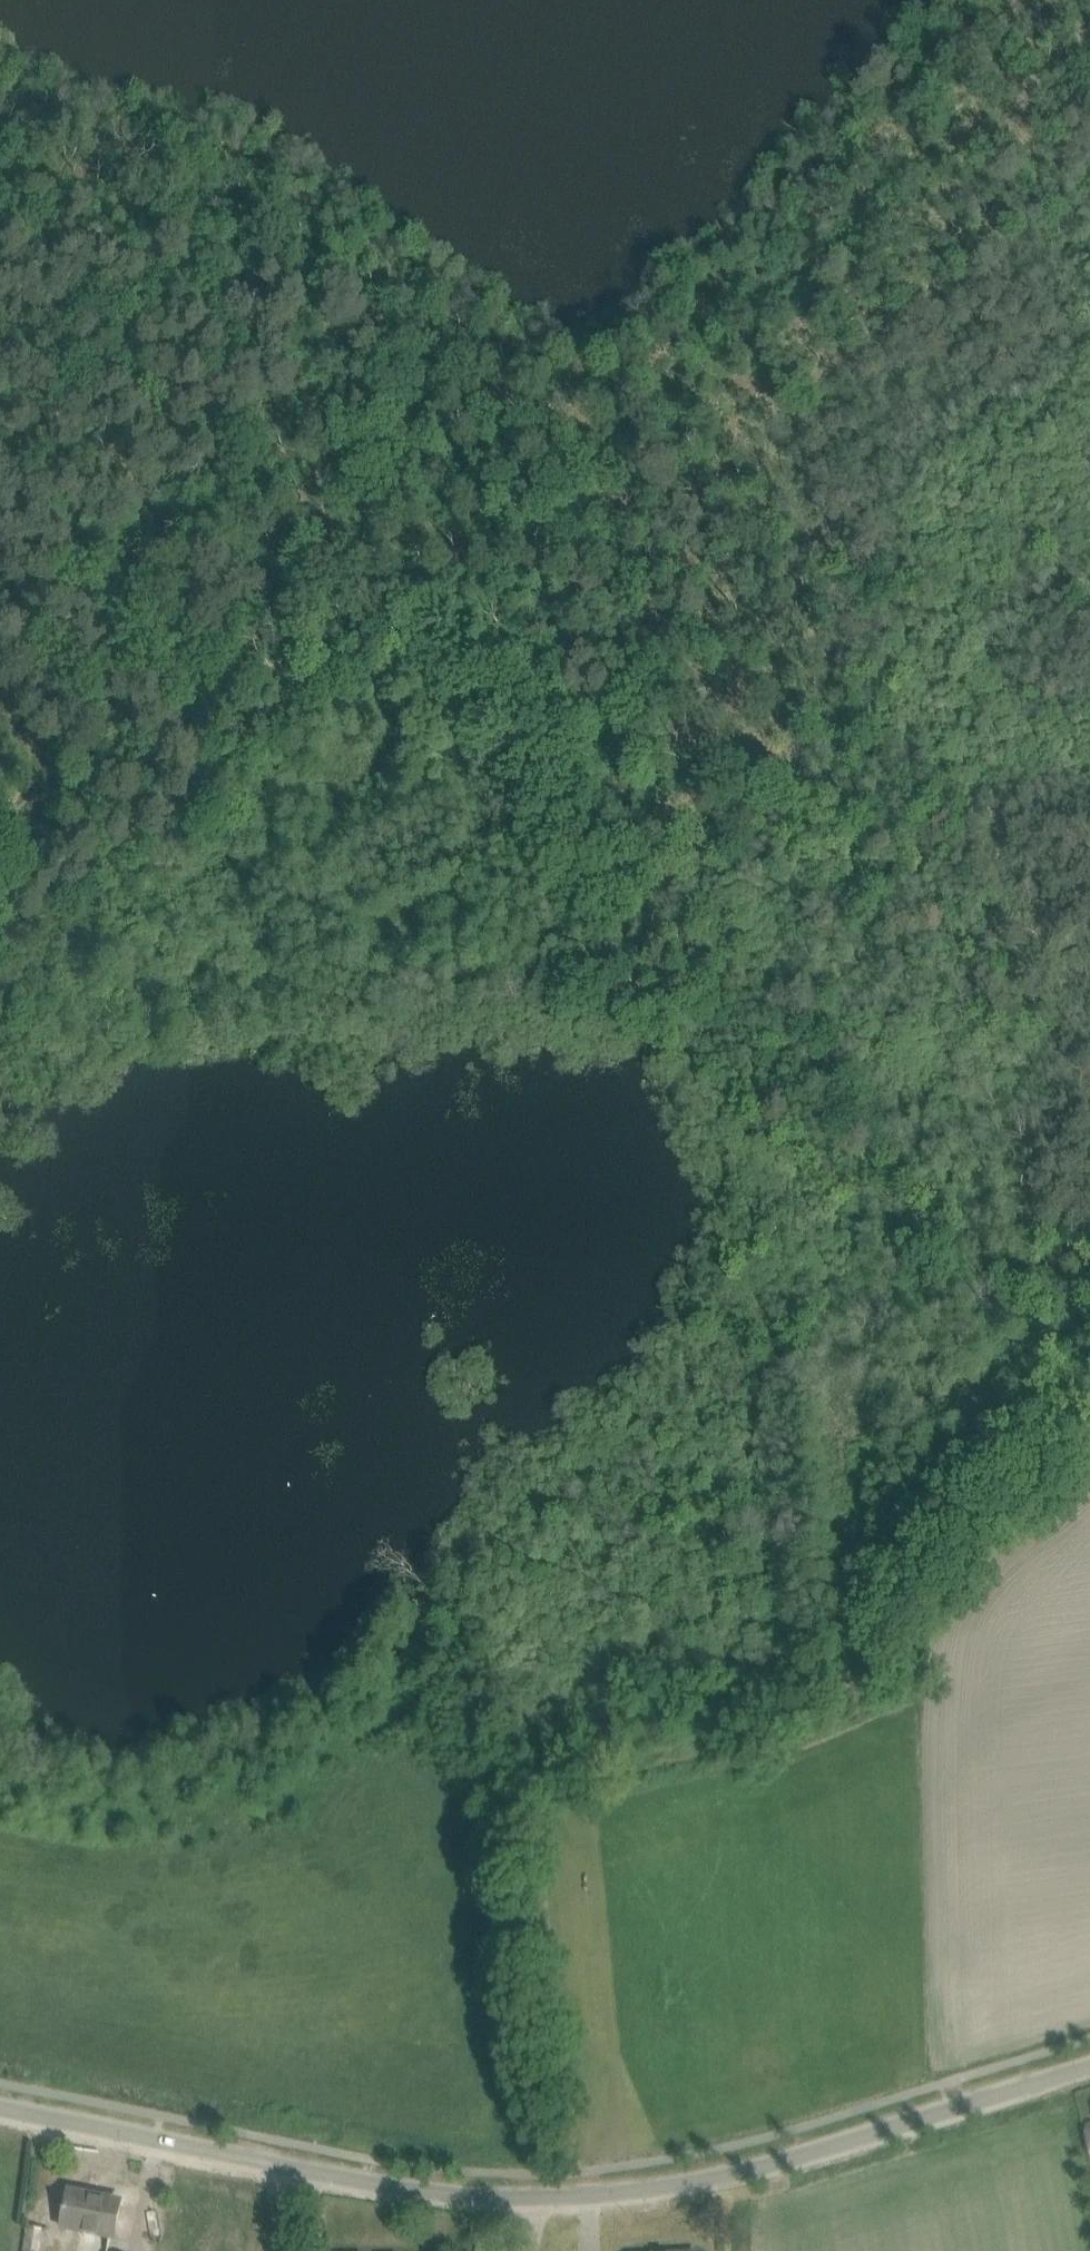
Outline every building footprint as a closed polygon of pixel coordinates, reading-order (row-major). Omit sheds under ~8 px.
[(65,2212),(62,2227),(97,2234),(93,2250),(100,2250),(109,2250),(111,2237),(114,2237),(121,2204),(93,2199),(93,2195),(69,2190),(65,2212)] [(21,2250),(40,2250),(43,2232),(54,2233),(55,2227),(24,2223),(21,2250)]
